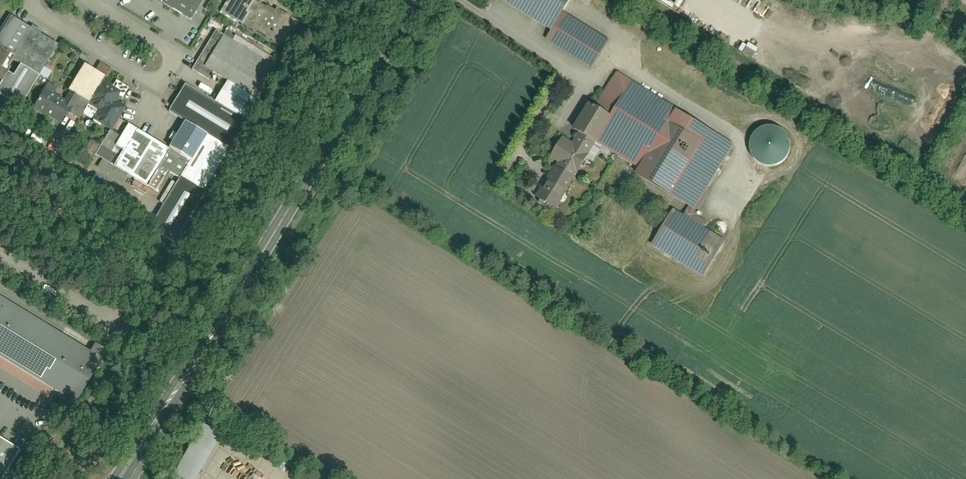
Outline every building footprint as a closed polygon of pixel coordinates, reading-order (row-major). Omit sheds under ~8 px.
[(191,20),(203,0),(158,0),(191,20)] [(203,4),(210,9),(216,0),(206,0),(203,4)] [(222,11),(274,40),(281,28),(287,32),(294,19),(276,9),(272,14),(249,1),(249,0),(228,0),(222,11)] [(577,0),(502,0),(557,33),(551,42),(594,68),(611,40),(569,14),(577,0)] [(0,35),(0,78),(3,80),(0,85),(0,97),(20,109),(58,45),(11,17),(0,35)] [(176,175),(148,223),(171,236),(194,196),(205,202),(286,62),(273,55),(269,61),(224,35),(223,37),(214,32),(192,72),(208,81),(212,74),(226,82),(214,103),(184,86),(168,115),(184,125),(168,153),(122,127),(116,138),(108,133),(96,156),(149,186),(161,166),(176,175)] [(104,76),(109,68),(97,62),(93,70),(104,76)] [(48,83),(32,109),(59,125),(64,117),(67,119),(70,114),(79,119),(89,103),(100,110),(93,121),(109,131),(123,108),(115,102),(118,96),(122,99),(129,89),(116,81),(112,87),(102,81),(104,77),(83,65),(68,91),(48,83)] [(592,147),(638,175),(693,207),(687,217),(676,211),(655,247),(706,277),(726,241),(706,229),(710,223),(695,214),(736,145),(615,73),(596,106),(589,102),(573,129),(578,133),(572,143),(570,142),(562,138),(550,159),(556,163),(535,199),(555,211),(592,147)] [(791,153),(791,148),(791,143),(789,139),(787,135),(785,133),(782,131),(777,128),(774,127),(770,127),(765,128),(762,129),(757,132),(755,134),(753,137),(751,140),(750,144),(750,148),(750,153),(752,157),(753,160),(756,163),(760,166),(764,168),(769,169),(772,169),(776,168),(779,167),(783,165),(786,162),(788,160),(790,156),(791,153)] [(73,397),(97,357),(64,336),(0,297),(0,353),(73,397)] [(214,433),(197,423),(169,474),(178,478),(189,478),(214,433)] [(19,452),(0,441),(0,478),(2,478),(19,452)]
